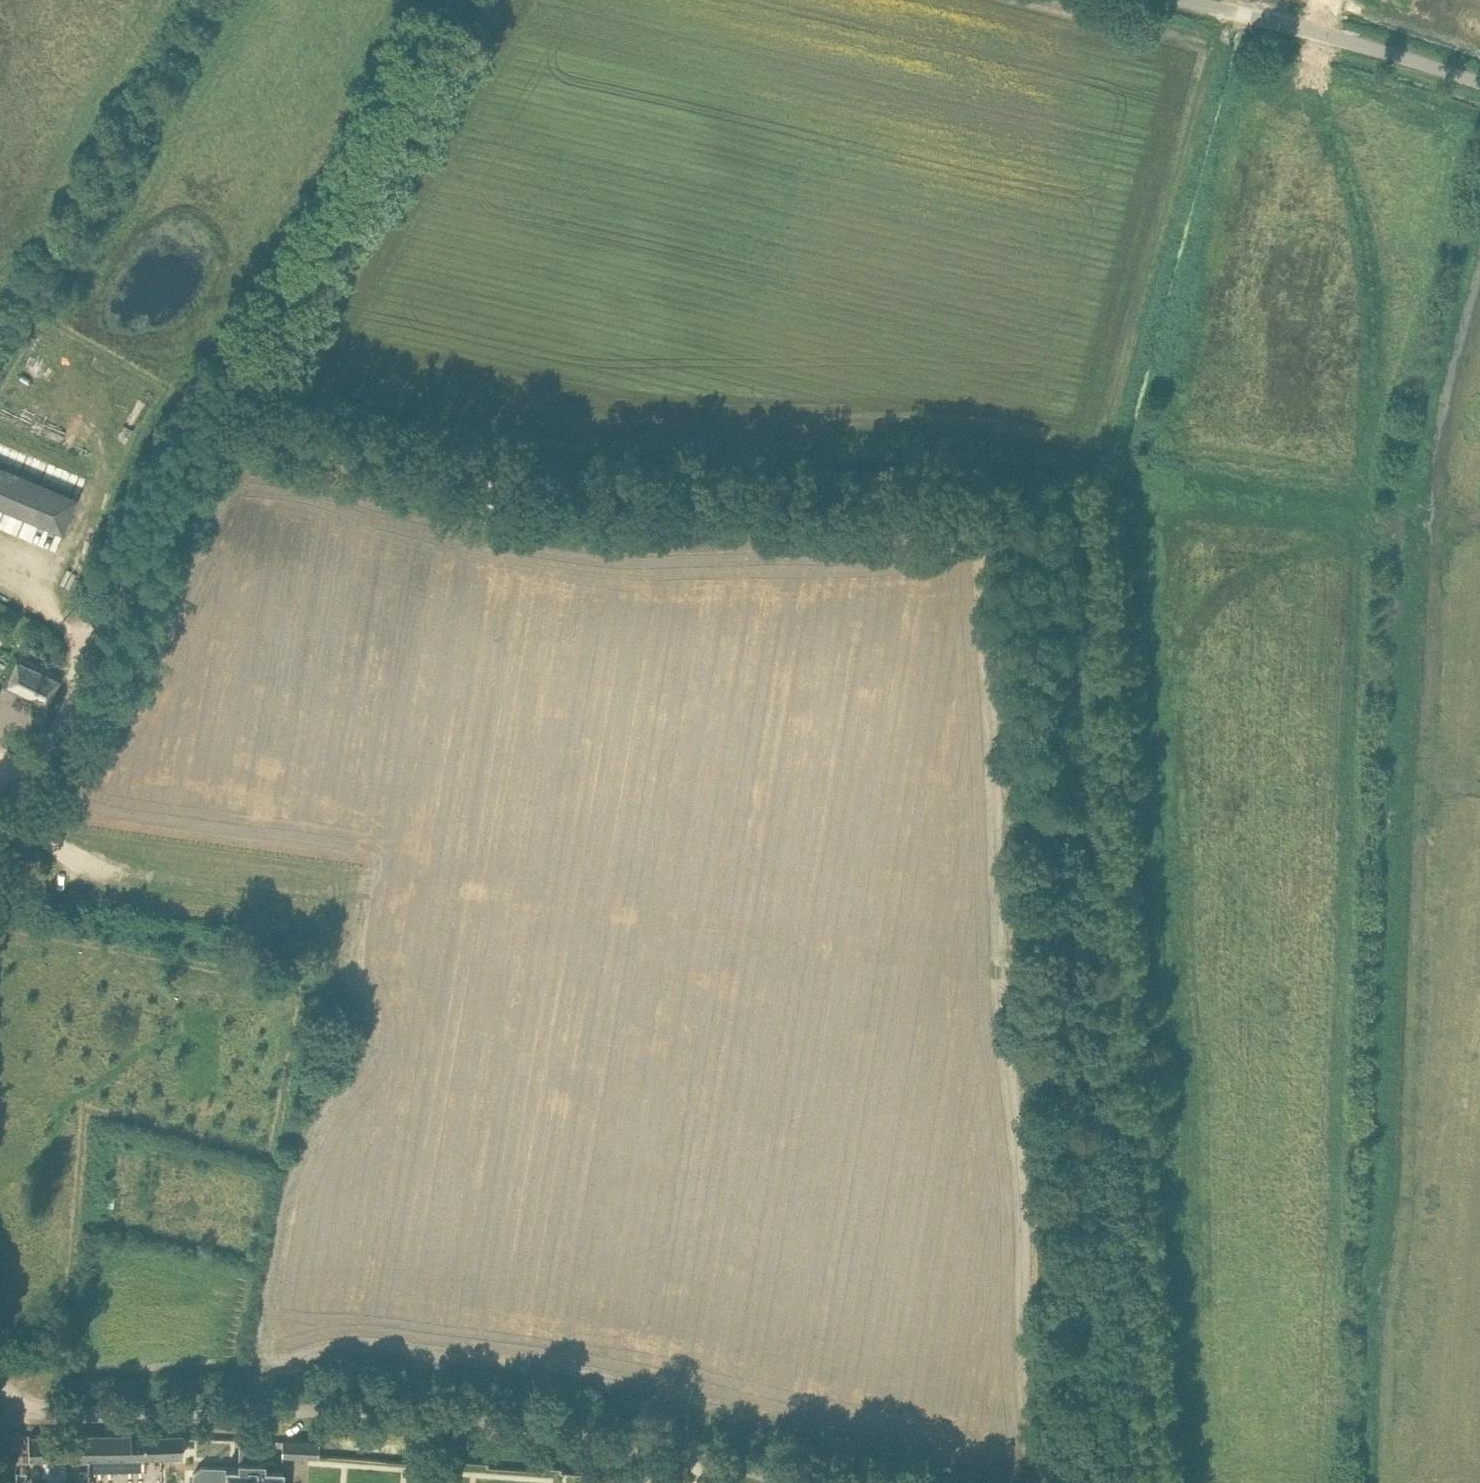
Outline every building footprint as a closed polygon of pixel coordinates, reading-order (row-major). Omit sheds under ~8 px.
[(62,676),(59,675),(17,655),(3,684),(48,705),(62,676)] [(135,1434),(90,1435),(91,1457),(183,1456),(182,1447),(193,1447),(193,1437),(182,1436),(182,1435),(135,1437),(135,1434)] [(90,1435),(29,1436),(28,1436),(29,1458),(49,1457),(91,1457),(90,1435)] [(192,1482),(282,1482),(282,1466),(265,1465),(265,1457),(257,1457),(257,1449),(258,1440),(258,1439),(239,1439),(239,1451),(239,1453),(238,1458),(238,1467),(202,1465),(193,1472),(192,1480),(192,1482)] [(283,1440),(283,1453),(318,1455),(319,1441),(283,1440)] [(576,1469),(499,1472),(499,1482),(576,1482),(576,1469)]
